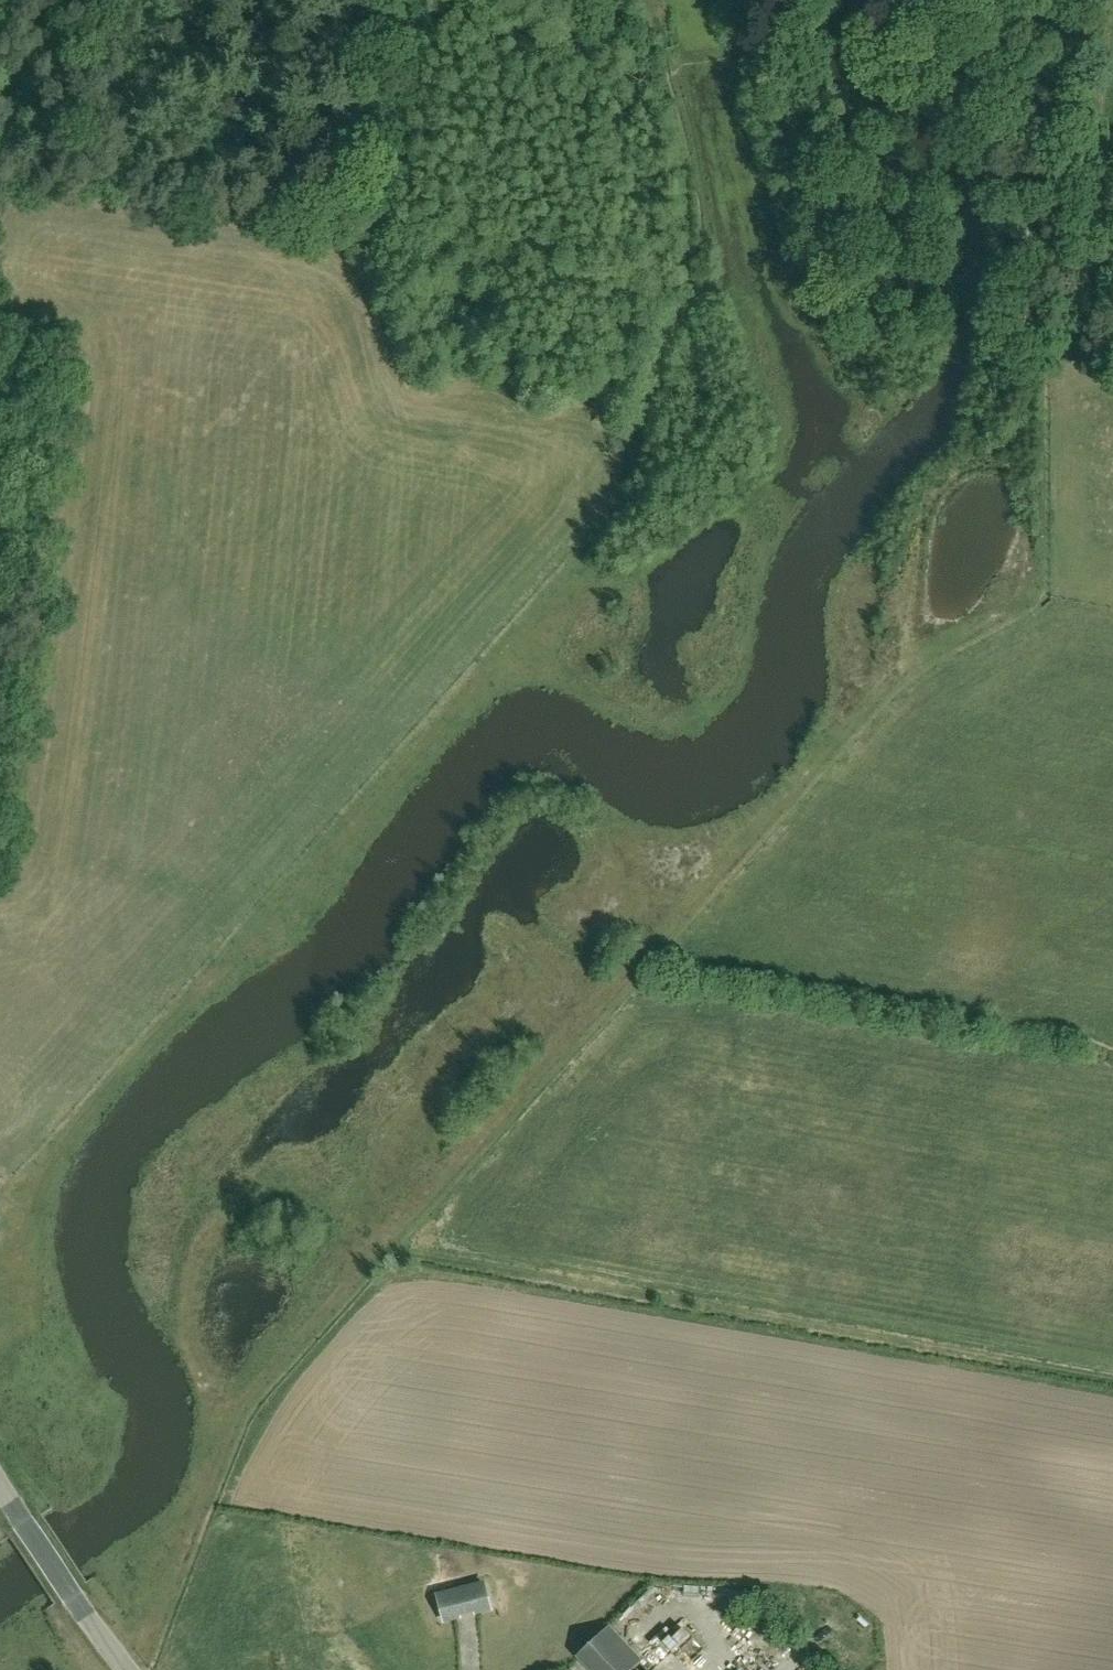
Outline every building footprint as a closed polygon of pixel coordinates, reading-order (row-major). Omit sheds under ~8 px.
[(491,1606),(485,1585),(438,1597),(444,1618),(491,1606)] [(682,1624),(670,1641),(682,1650),(694,1632),(682,1624)] [(603,1633),(579,1655),(592,1669),(630,1669),(634,1667),(603,1633)]
